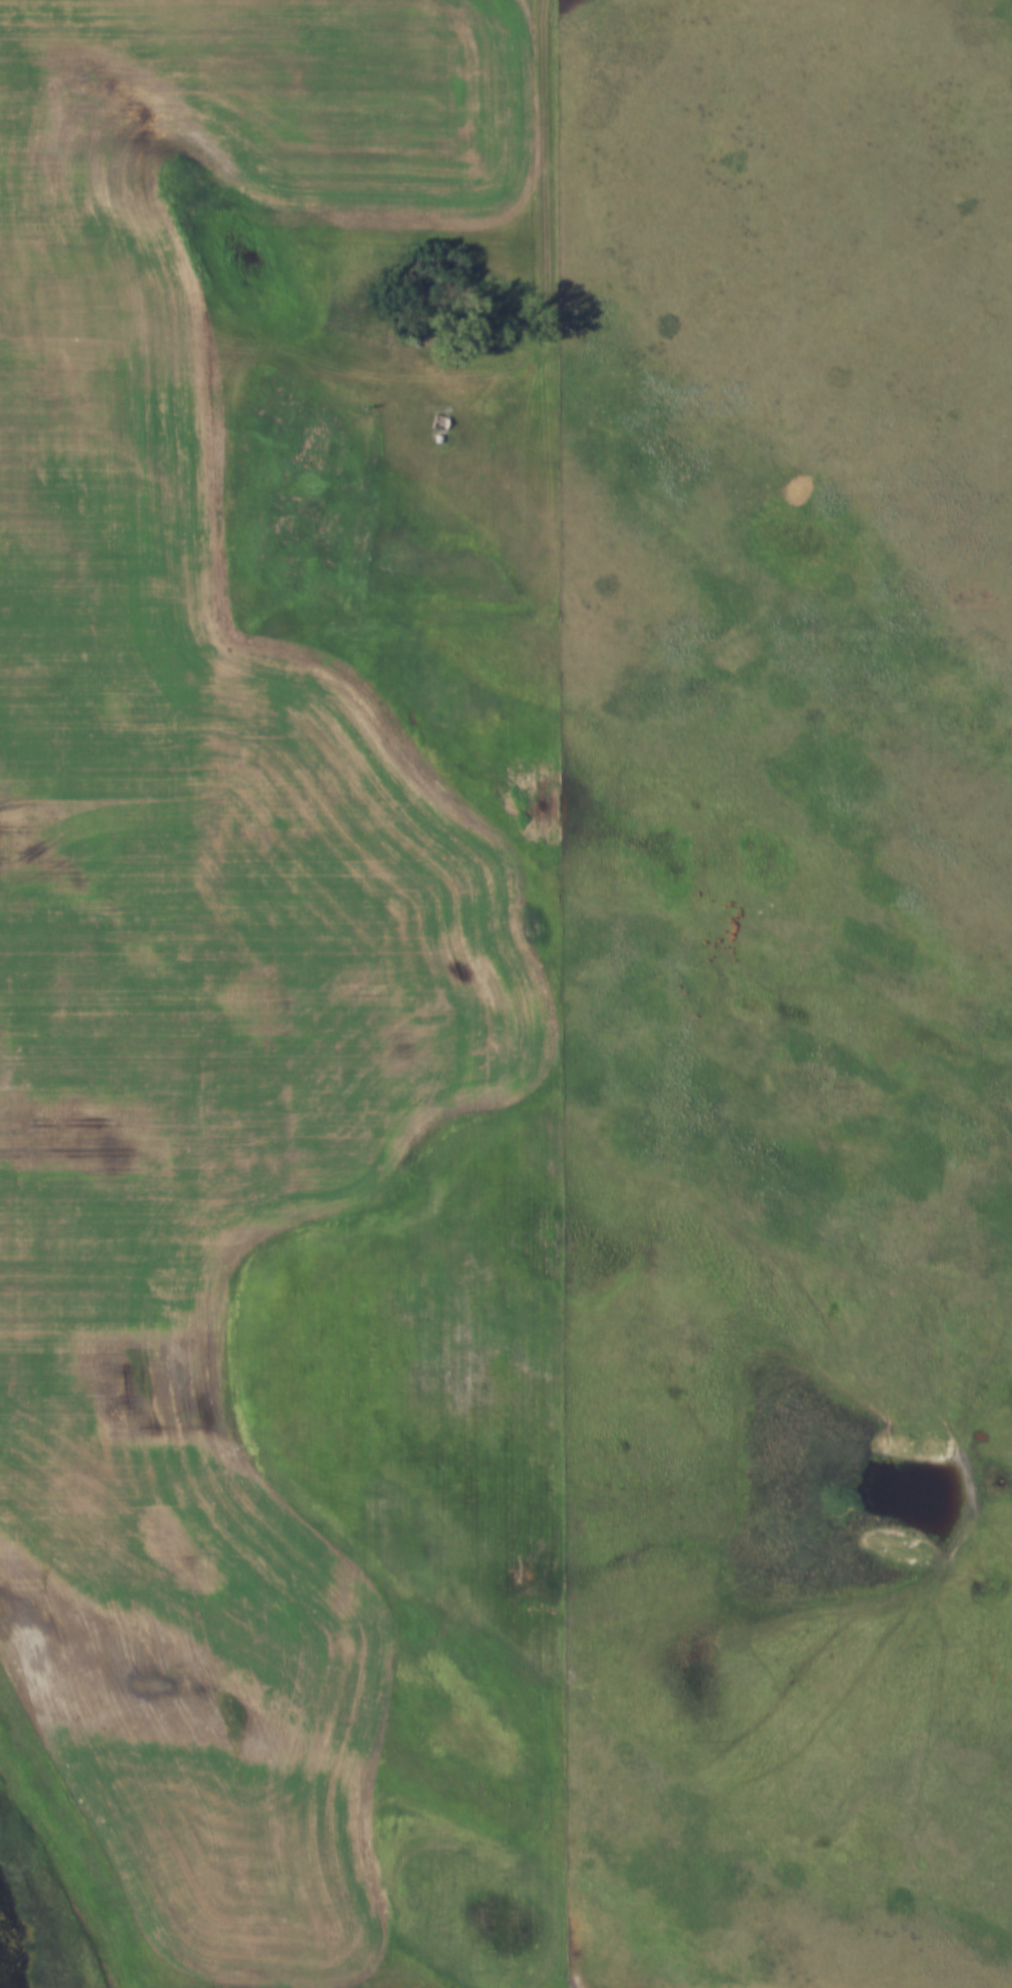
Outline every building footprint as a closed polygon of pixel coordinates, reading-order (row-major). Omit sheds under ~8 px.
[(444,418),(430,418),(430,430),(444,430),(444,418)]
